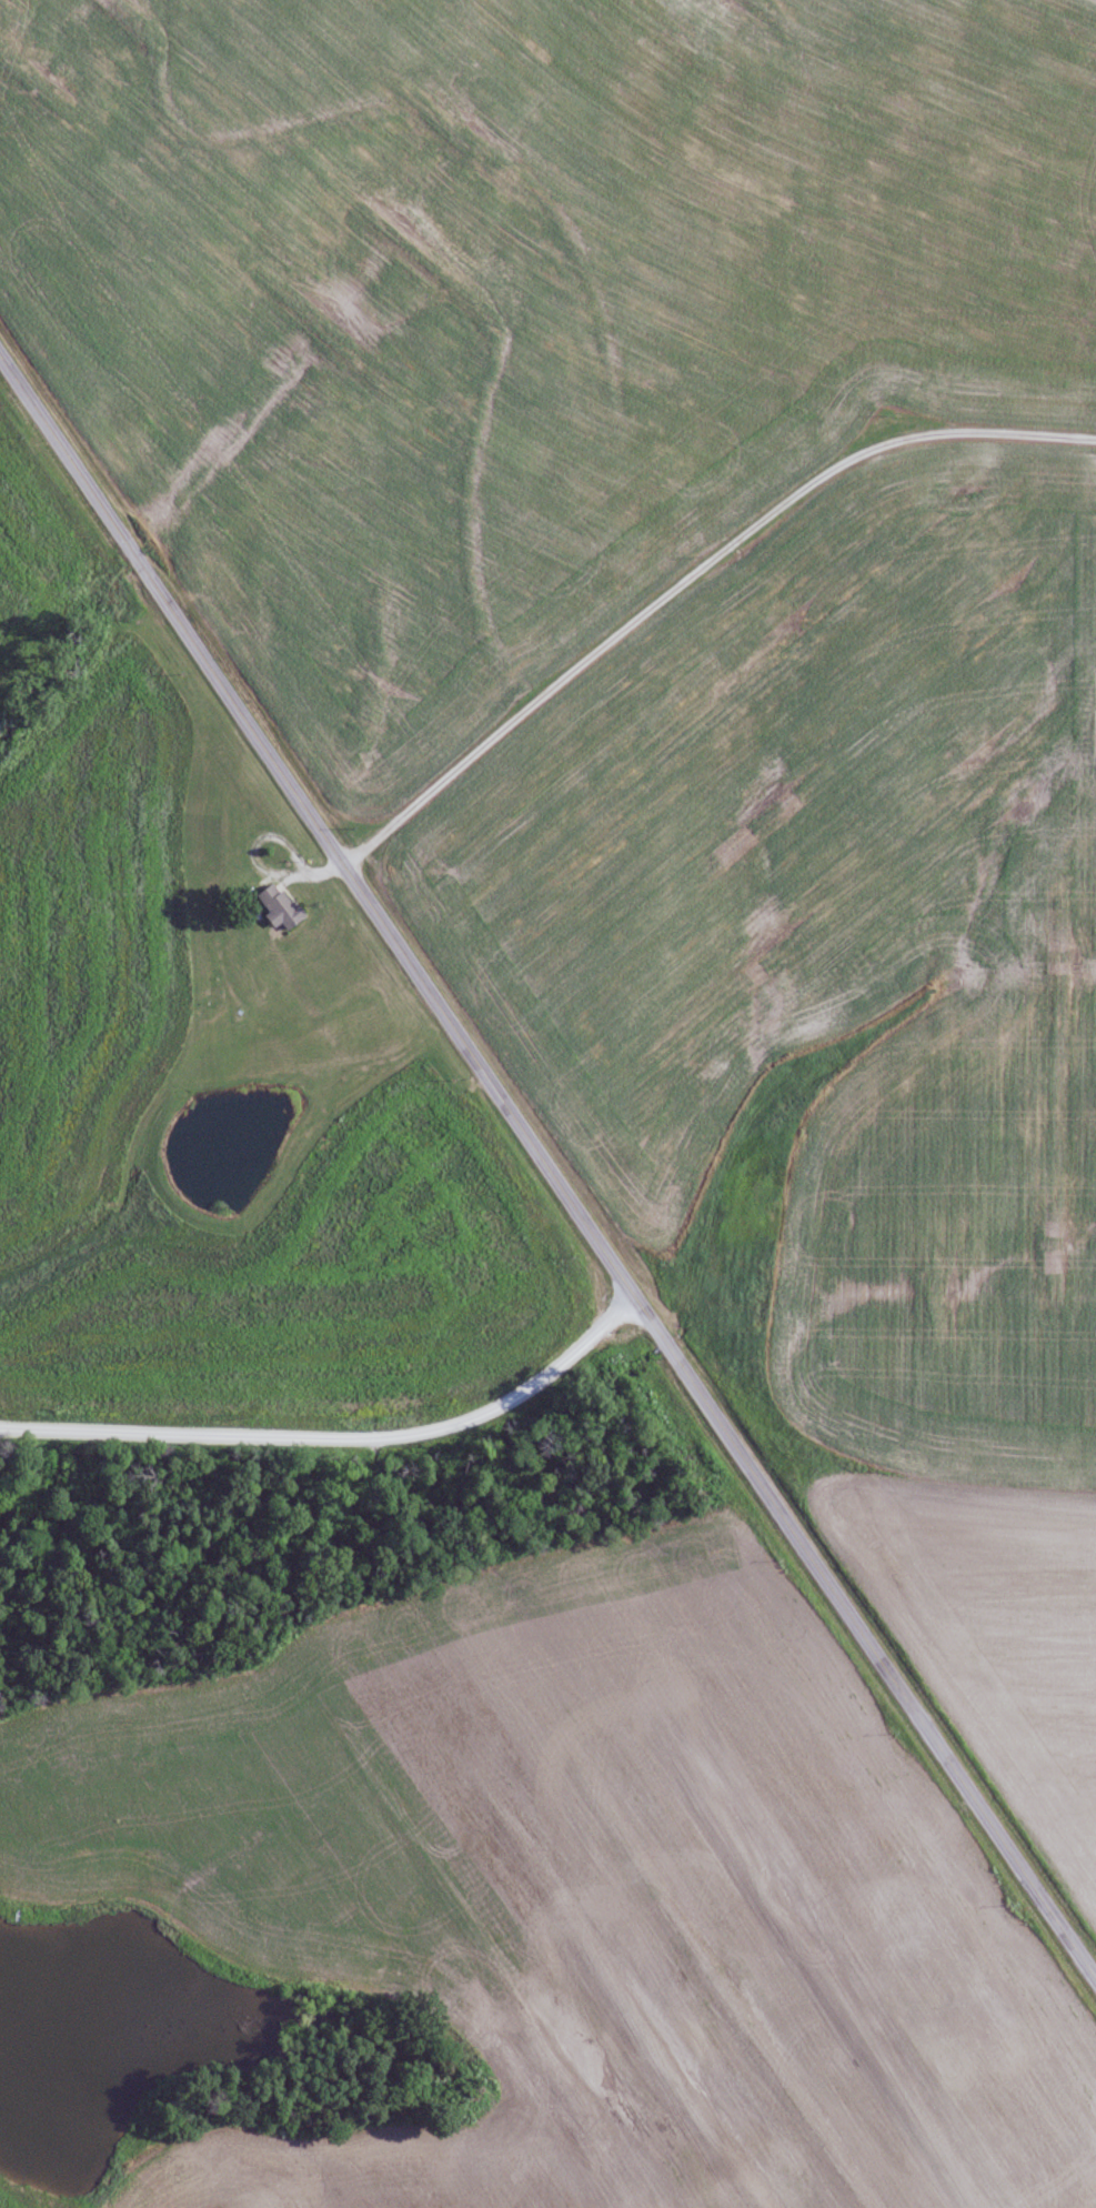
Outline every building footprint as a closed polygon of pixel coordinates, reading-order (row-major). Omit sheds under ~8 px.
[(278,880),(255,897),(277,927),(281,924),(286,932),(305,918),(278,880)]
